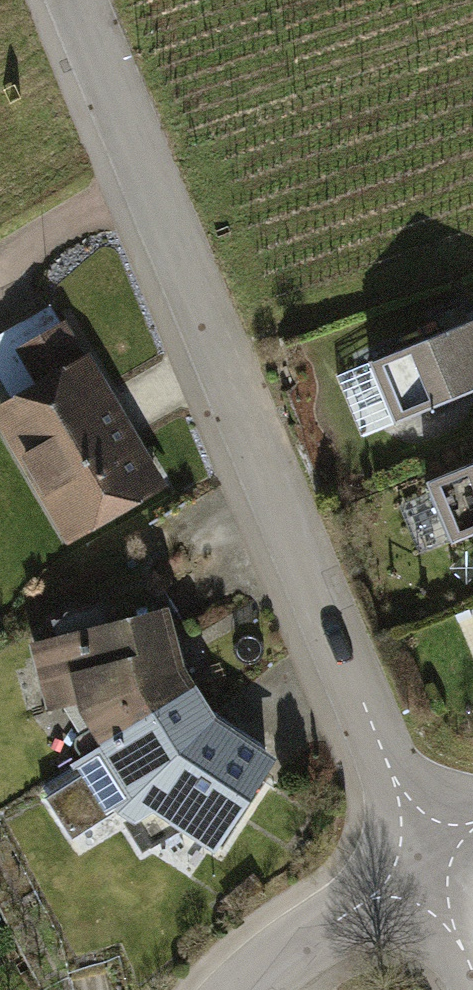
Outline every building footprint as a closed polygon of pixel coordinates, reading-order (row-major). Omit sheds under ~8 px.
[(370,361),(395,422),(472,390),(472,318),(370,361)] [(46,387),(0,414),(70,533),(155,483),(63,325),(23,349),(46,387)] [(395,422),(370,361),(337,375),(362,434),(395,422)] [(426,482),(430,492),(450,540),(451,542),(472,533),(472,462),(426,482)] [(450,540),(430,492),(398,505),(418,553),(450,540)] [(75,747),(81,758),(192,691),(178,668),(163,611),(109,625),(102,602),(65,612),(62,613),(61,617),(49,620),(54,638),(58,641),(63,641),(65,648),(45,653),(59,707),(79,703),(93,726),(75,738),(74,743),(75,747)] [(211,720),(192,691),(81,758),(40,784),(70,833),(124,801),(150,846),(184,826),(211,844),(257,776),(256,767),(263,755),(211,720)]
